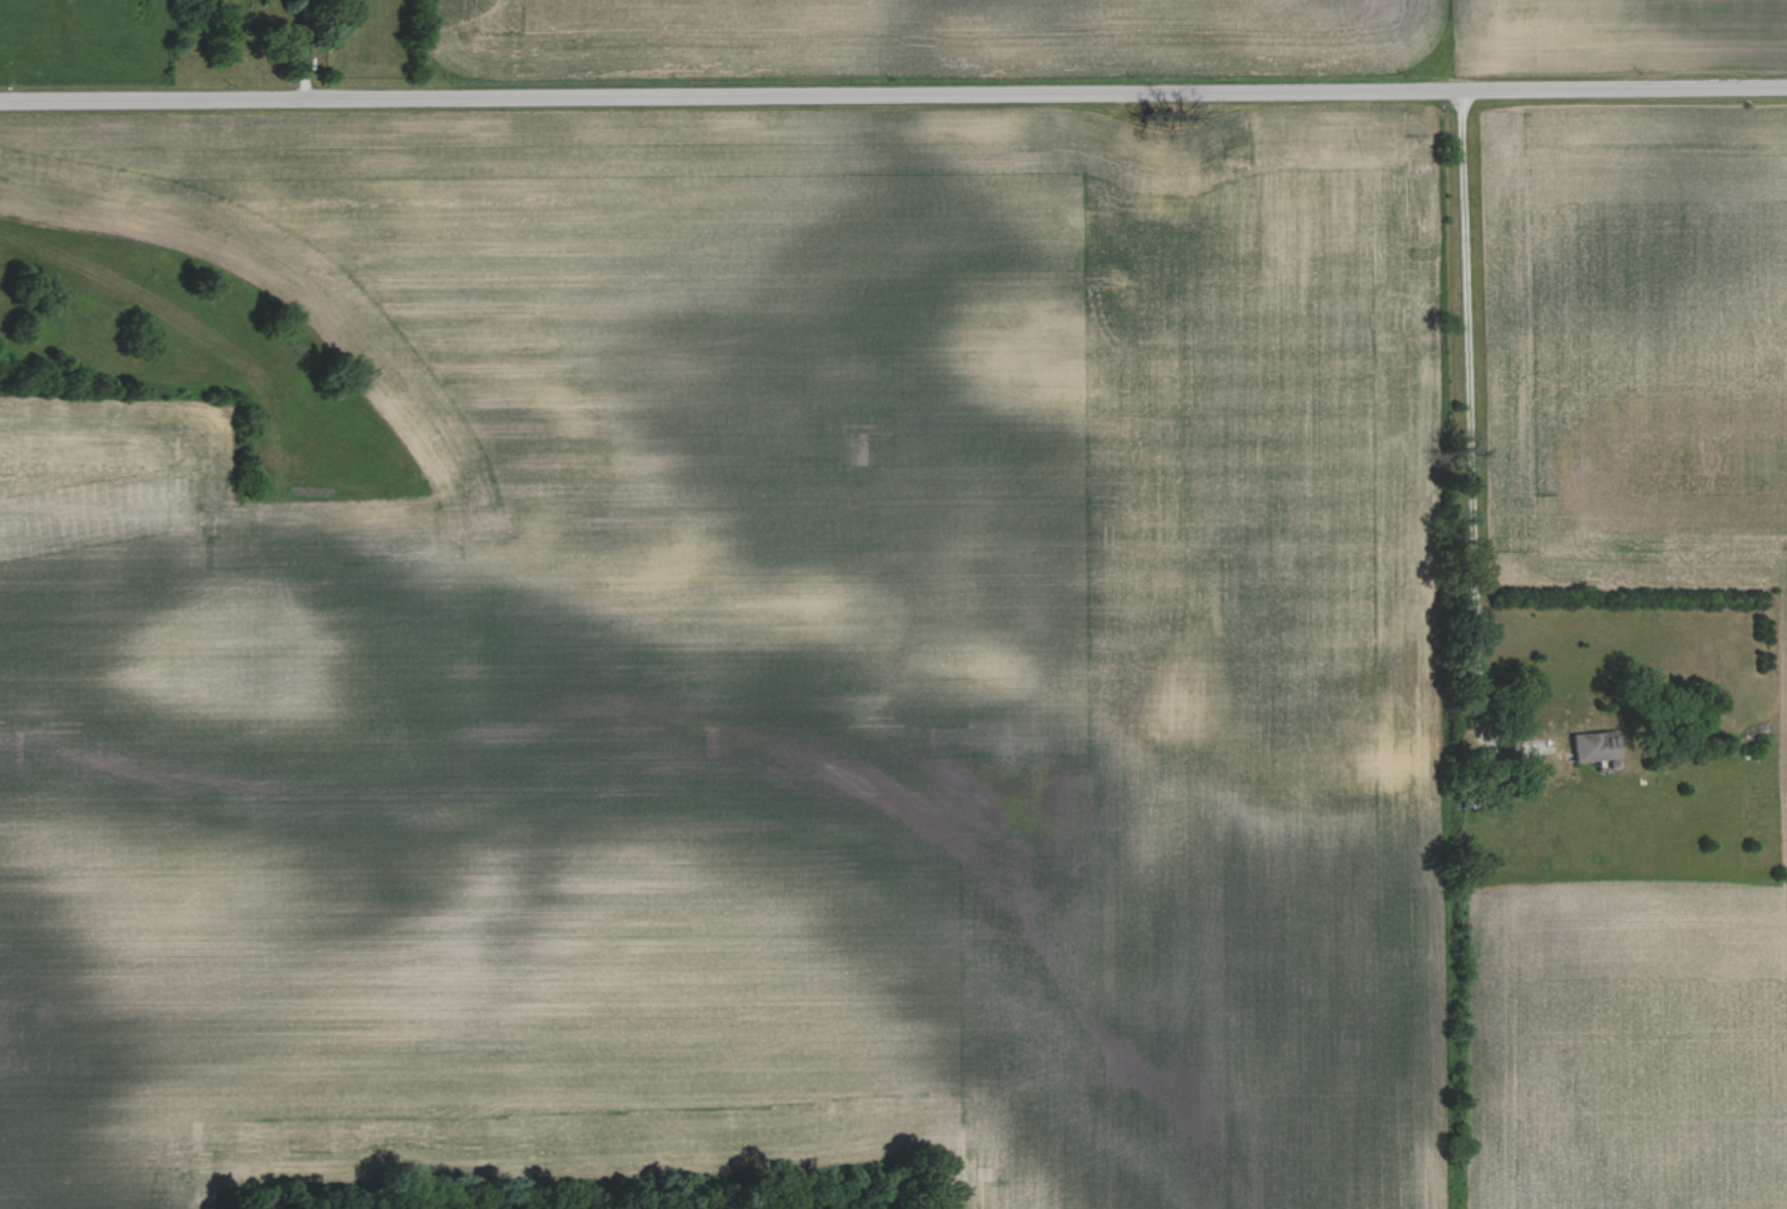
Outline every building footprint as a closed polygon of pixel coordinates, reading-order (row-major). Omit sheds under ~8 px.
[(1618,758),(1616,729),(1570,731),(1571,759),(1618,758)]
